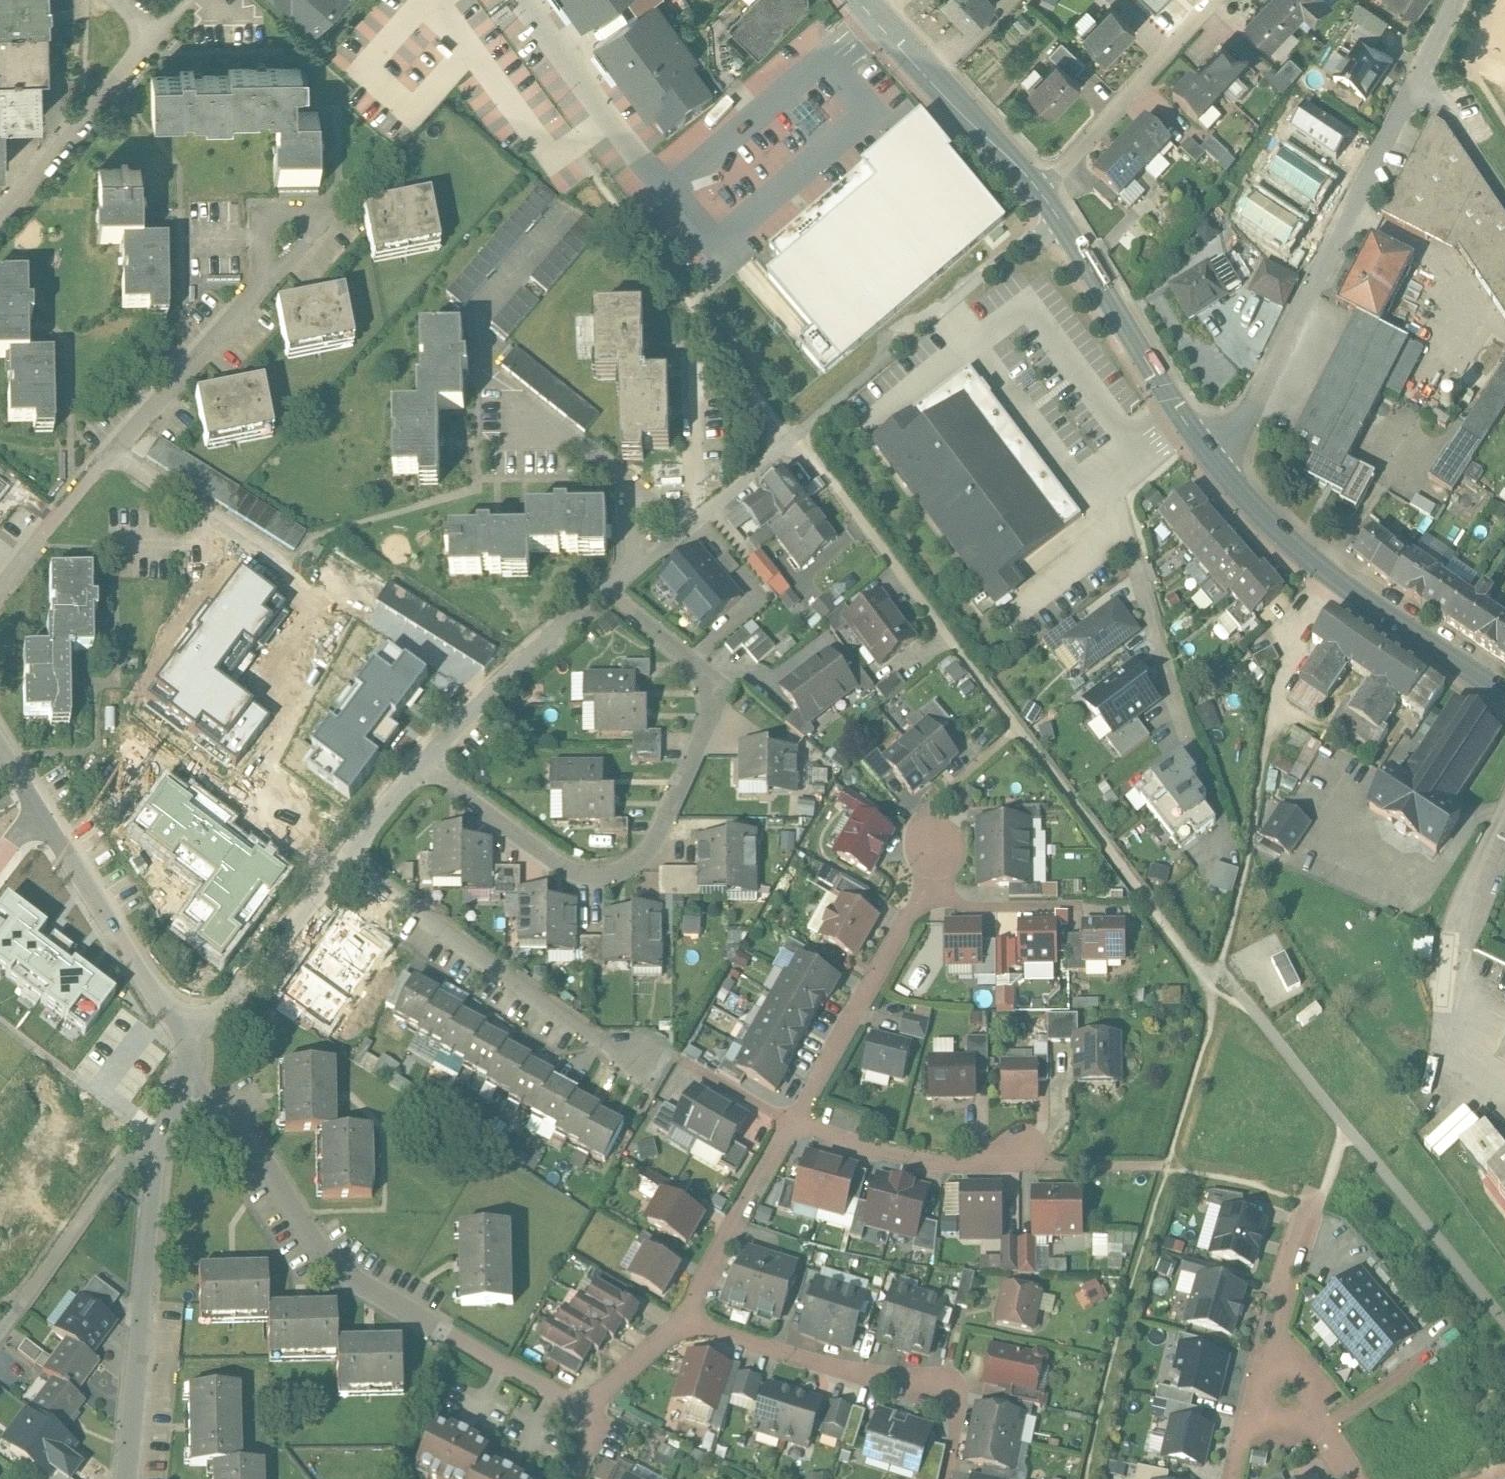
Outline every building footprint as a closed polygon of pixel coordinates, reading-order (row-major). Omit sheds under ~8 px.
[(46,23),(47,23),(46,0),(0,0),(0,24),(46,23)] [(314,31),(342,0),(280,0),(314,31)] [(584,28),(622,0),(563,0),(584,28)] [(713,104),(686,66),(698,57),(657,0),(656,0),(639,12),(596,44),(666,139),(713,104)] [(639,12),(656,0),(630,0),(639,12)] [(728,27),(760,57),(809,8),(809,0),(755,0),(728,27)] [(970,27),(997,2),(995,0),(944,0),(970,27)] [(1137,22),(1145,14),(1131,0),(1115,0),(1137,22)] [(1279,0),(1266,0),(1246,21),(1271,44),(1297,17),(1279,0)] [(1297,17),(1305,9),(1315,19),(1332,1),(1330,0),(1279,0),(1297,17)] [(1359,21),(1378,33),(1387,20),(1358,0),(1349,14),(1359,21)] [(1415,15),(1425,0),(1392,0),(1415,15)] [(1113,5),(1085,35),(1108,57),(1136,28),(1113,5)] [(1378,33),(1359,21),(1352,32),(1360,38),(1360,37),(1371,44),(1378,33)] [(39,72),(47,72),(46,23),(0,24),(0,72),(39,72)] [(1371,44),(1360,37),(1360,38),(1350,53),(1353,55),(1335,81),(1350,91),(1350,90),(1365,100),(1366,98),(1364,97),(1375,82),(1376,83),(1392,58),(1371,44)] [(1086,63),(1062,40),(1049,53),(1058,62),(1059,61),(1074,76),(1086,63)] [(1249,69),(1224,45),(1198,73),(1223,96),(1249,69)] [(1291,56),(1275,71),(1292,86),(1305,69),(1291,56)] [(1074,76),(1059,61),(1058,62),(1030,90),(1053,113),(1082,83),(1074,76)] [(318,139),(317,110),(294,111),(293,86),(299,86),(299,85),(305,85),(305,67),(299,67),(299,66),(228,68),(229,74),(193,74),(192,70),(180,70),(180,75),(151,75),(152,116),(183,115),(182,112),(192,111),(192,115),(203,115),(203,119),(230,118),(230,115),(230,114),(230,112),(258,112),(258,108),(268,108),(267,112),(277,112),(277,141),(281,141),(281,150),(277,150),(278,162),(274,162),(274,188),(278,188),(278,189),(319,188),(318,151),(322,151),(322,139),(318,139)] [(1283,96),(1292,86),(1275,71),(1271,67),(1262,76),(1283,96)] [(2,120),(40,120),(39,72),(0,72),(0,120),(2,120)] [(1223,96),(1198,73),(1173,100),(1198,123),(1223,96)] [(1291,128),(1337,159),(1352,137),(1306,106),(1291,128)] [(1431,119),(1382,215),(1426,238),(1444,226),(1504,316),(1504,217),(1445,128),(1431,119)] [(1171,144),(1146,120),(1120,147),(1145,171),(1171,144)] [(825,374),(1004,220),(933,137),(931,139),(926,131),(911,143),(908,139),(898,139),(863,167),(864,168),(827,199),(771,248),(785,264),(769,277),(819,335),(803,349),(825,374)] [(1228,154),(1211,138),(1201,149),(1205,153),(1218,165),(1228,154)] [(1200,149),(1189,139),(1180,149),(1195,164),(1205,153),(1201,149),(1200,149)] [(1120,147),(1094,174),(1102,182),(1119,198),(1145,171),(1120,147)] [(1269,176),(1314,205),(1328,183),(1284,154),(1269,176)] [(166,243),(141,244),(140,208),(145,208),(145,195),(140,195),(140,167),(127,167),(127,163),(121,163),(121,167),(99,167),(100,198),(103,198),(103,207),(100,207),(100,218),(96,218),(96,245),(100,245),(101,246),(122,245),(122,271),(126,271),(126,281),(122,281),(123,309),(148,309),(148,315),(149,320),(167,320),(167,314),(166,243)] [(1119,198),(1102,182),(1093,190),(1111,207),(1119,198)] [(540,184),(447,293),(464,307),(557,198),(540,184)] [(429,196),(362,210),(372,259),(439,246),(429,196)] [(1241,219),(1286,248),(1300,227),(1255,197),(1241,219)] [(585,215),(531,278),(548,293),(602,229),(585,215)] [(1133,226),(1123,237),(1129,243),(1140,233),(1133,226)] [(1414,258),(1371,236),(1336,304),(1361,317),(1379,326),(1414,258)] [(1296,279),(1265,263),(1251,290),(1282,307),(1296,279)] [(1207,267),(1172,288),(1190,318),(1225,296),(1207,267)] [(26,280),(0,281),(0,359),(8,358),(8,385),(12,385),(12,395),(8,395),(9,423),(34,422),(34,428),(34,434),(53,433),(53,428),(52,357),(27,358),(26,321),(31,321),(31,309),(26,309),(26,280)] [(523,288),(492,324),(509,338),(540,302),(523,288)] [(343,293),(276,306),(286,356),(353,343),(343,293)] [(644,376),(643,311),(596,311),(597,380),(624,380),(625,397),(621,397),(622,454),(644,454),(644,449),(670,449),(668,378),(647,379),(647,376),(644,376)] [(1361,317),(1294,447),(1312,457),(1341,472),(1347,461),(1408,341),(1379,326),(1361,317)] [(462,332),(422,333),(422,363),(426,363),(426,372),(422,372),(423,384),(419,384),(419,410),(398,410),(398,411),(394,411),(394,437),(398,437),(399,447),(395,447),(395,475),(420,475),(420,481),(421,481),(421,486),(439,486),(439,480),(438,410),(464,410),(463,373),(468,373),(468,360),(463,360),(462,332)] [(600,415),(516,348),(501,366),(585,433),(600,415)] [(1082,517),(969,369),(913,411),(914,411),(873,442),(996,606),(1017,590),(1005,575),(1082,517)] [(1494,380),(1467,421),(1488,435),(1504,409),(1504,388),(1494,380)] [(262,384),(196,397),(205,446),(272,433),(262,384)] [(1451,419),(1434,408),(1429,416),(1445,427),(1451,419)] [(1488,435),(1467,421),(1449,448),(1448,447),(1428,477),(1447,489),(1452,492),(1472,462),(1471,461),(1488,435)] [(239,488),(158,438),(146,458),(226,508),(238,489),(239,488)] [(1375,475),(1347,461),(1341,472),(1312,457),(1302,475),(1343,496),(1340,501),(1357,510),(1375,475)] [(787,474),(762,493),(781,517),(769,526),(776,536),(788,526),(785,521),(809,503),(787,474)] [(1447,489),(1428,477),(1422,487),(1441,499),(1447,489)] [(306,532),(238,489),(226,508),(294,551),(306,532)] [(1190,491),(1160,517),(1177,535),(1205,511),(1207,510),(1190,491)] [(762,493),(743,507),(743,508),(731,517),(745,534),(757,526),(762,532),(769,526),(781,517),(762,493)] [(1415,494),(1411,504),(1430,513),(1435,503),(1415,494)] [(809,503),(785,521),(788,526),(776,536),(801,570),(836,539),(809,503)] [(557,507),(557,512),(528,513),(528,533),(492,534),(492,529),(479,529),(479,534),(451,534),(451,547),(447,547),(447,553),(451,552),(452,575),(482,574),(482,571),(491,571),(491,574),(503,574),(503,578),(529,578),(529,574),(530,574),(529,553),(559,553),(559,549),(568,549),(568,553),(580,553),(580,557),(606,556),(606,552),(607,552),(606,512),(569,512),(569,507),(557,507)] [(1205,511),(1177,535),(1175,536),(1197,561),(1226,535),(1205,511)] [(1373,530),(1354,554),(1372,569),(1391,544),(1373,530)] [(1226,535),(1197,561),(1212,579),(1242,553),(1226,535)] [(1409,558),(1391,544),(1372,569),(1392,585),(1409,558)] [(697,548),(659,580),(681,606),(719,573),(697,548)] [(766,585),(780,574),(761,550),(747,561),(766,585)] [(1242,553),(1212,579),(1229,597),(1232,594),(1258,571),(1257,571),(1242,553)] [(1443,574),(1413,553),(1409,558),(1392,585),(1391,585),(1421,606),(1422,605),(1442,576),(1443,574)] [(1282,592),(1261,568),(1257,571),(1258,571),(1232,594),(1253,618),(1282,592)] [(90,573),(49,573),(50,604),(53,604),(54,613),(50,613),(50,625),(46,625),(47,651),(27,651),(27,652),(23,652),(23,678),(27,678),(28,688),(24,688),(24,716),(49,716),(49,722),(50,722),(50,727),(68,727),(68,721),(69,721),(68,654),(72,654),(72,651),(92,651),(91,614),(96,614),(95,601),(91,601),(90,573)] [(741,599),(719,573),(681,606),(703,632),(741,599)] [(172,664),(146,699),(235,766),(269,722),(224,688),(284,608),(240,575),(213,610),(207,605),(184,636),(188,639),(170,662),(172,664)] [(1459,587),(1442,576),(1422,605),(1446,622),(1466,592),(1467,593),(1469,589),(1461,583),(1459,587)] [(1474,598),(1467,593),(1466,592),(1446,622),(1447,621),(1477,642),(1477,643),(1496,656),(1497,656),(1504,661),(1504,619),(1484,604),(1493,591),(1483,585),(1474,598)] [(819,615),(842,603),(835,589),(812,602),(819,615)] [(852,615),(846,620),(849,624),(864,643),(897,618),(880,594),(852,615)] [(1079,631),(1063,643),(1066,646),(1085,672),(1138,632),(1116,603),(1079,631)] [(845,605),(825,622),(835,635),(849,624),(846,620),(852,615),(845,605)] [(1356,628),(1333,612),(1313,642),(1324,650),(1322,654),(1320,653),(1318,654),(1300,681),(1314,690),(1356,628)] [(897,618),(864,643),(881,666),(915,641),(897,618)] [(1071,620),(1042,641),(1053,655),(1066,646),(1063,643),(1079,631),(1071,620)] [(1379,643),(1356,628),(1314,690),(1327,699),(1345,672),(1345,670),(1344,669),(1346,665),(1358,673),(1379,643)] [(743,629),(725,645),(733,654),(742,646),(751,638),(743,629)] [(751,638),(742,646),(750,655),(768,639),(760,630),(751,638)] [(768,639),(750,655),(758,664),(776,648),(768,639)] [(1371,687),(1369,686),(1367,686),(1353,708),(1367,718),(1382,696),(1405,661),(1379,643),(1358,673),(1373,683),(1371,687)] [(1272,648),(1253,658),(1260,670),(1279,660),(1272,648)] [(386,752),(400,733),(392,726),(428,678),(390,649),(313,749),(319,754),(309,768),(351,800),(381,760),(371,753),(378,745),(386,752)] [(846,675),(829,653),(805,671),(832,706),(855,689),(856,688),(846,675)] [(947,665),(952,680),(965,675),(959,660),(947,665)] [(1405,661),(1382,696),(1367,718),(1381,728),(1396,707),(1395,704),(1394,704),(1397,700),(1424,718),(1444,688),(1405,661)] [(650,662),(622,662),(622,675),(636,675),(636,676),(650,676),(650,662)] [(1135,665),(1084,703),(1097,720),(1100,718),(1113,734),(1113,736),(1135,719),(1158,702),(1145,684),(1148,682),(1135,665)] [(874,687),(858,666),(846,675),(856,688),(855,689),(861,697),(874,687)] [(832,706),(805,671),(781,689),(798,711),(807,724),(809,723),(832,706)] [(897,674),(876,689),(887,703),(906,686),(897,674)] [(622,675),(590,675),(590,703),(584,703),(584,705),(601,705),(601,704),(636,704),(636,703),(636,676),(636,675),(622,675)] [(1314,690),(1300,681),(1288,699),(1315,717),(1327,699),(1314,690)] [(951,721),(934,702),(919,714),(927,724),(928,723),(937,733),(951,721)] [(636,704),(601,704),(601,705),(601,733),(633,733),(647,733),(648,732),(647,704),(636,703),(636,704)] [(1346,704),(1334,722),(1355,736),(1367,718),(1353,708),(1346,704)] [(1455,705),(1404,781),(1392,773),(1369,808),(1393,824),(1395,831),(1406,838),(1412,837),(1437,853),(1460,818),(1448,810),(1499,733),(1484,724),(1486,722),(1471,712),(1469,714),(1455,705)] [(807,724),(798,711),(784,722),(804,739),(815,731),(809,723),(807,724)] [(1218,725),(1215,714),(1200,718),(1203,729),(1218,725)] [(1381,728),(1367,718),(1355,736),(1376,751),(1388,732),(1381,728)] [(1150,738),(1135,719),(1113,736),(1113,734),(1106,739),(1121,759),(1150,738)] [(927,724),(906,742),(934,774),(956,755),(937,733),(928,723),(927,724)] [(1294,727),(1272,766),(1290,776),(1311,737),(1294,727)] [(661,732),(648,732),(647,733),(633,733),(633,747),(661,747),(661,732)] [(769,743),(740,742),(740,778),(768,778),(768,795),(769,795),(769,789),(797,789),(797,748),(769,748),(769,743)] [(934,774),(906,742),(885,760),(885,761),(893,771),(912,793),(934,774)] [(661,747),(633,747),(633,762),(661,761),(661,747)] [(885,760),(877,751),(863,763),(880,783),(893,771),(885,761),(885,760)] [(1200,775),(1184,755),(1136,791),(1151,812),(1193,780),(1200,775)] [(604,763),(558,763),(558,791),(551,791),(551,793),(569,793),(569,792),(604,792),(604,763)] [(1205,797),(1193,780),(1151,812),(1164,828),(1198,802),(1205,797)] [(165,789),(135,829),(148,839),(144,844),(207,891),(184,920),(203,934),(195,945),(220,964),(284,879),(223,833),(230,825),(190,795),(184,804),(165,789)] [(604,792),(569,792),(569,793),(569,821),(600,821),(615,821),(615,820),(615,792),(604,792)] [(879,810),(848,792),(840,805),(859,815),(872,822),(879,810)] [(1213,823),(1198,802),(1164,828),(1179,848),(1213,823)] [(1040,807),(1008,807),(1008,821),(1029,821),(1029,822),(1040,822),(1040,807)] [(1310,825),(1283,807),(1263,836),(1290,854),(1310,825)] [(872,822),(859,815),(837,854),(869,872),(877,858),(878,859),(886,846),(884,845),(891,833),(872,822)] [(615,820),(615,821),(600,821),(600,834),(628,834),(628,820),(615,820)] [(1008,821),(979,822),(979,854),(1030,853),(1029,822),(1029,821),(1008,821)] [(464,828),(434,828),(434,855),(434,874),(437,874),(462,874),(463,874),(463,840),(464,840),(464,828)] [(757,831),(727,831),(727,836),(728,836),(728,882),(727,882),(727,894),(729,894),(729,888),(757,889),(757,831)] [(727,836),(698,836),(698,868),(698,882),(700,882),(727,882),(728,882),(728,836),(727,836)] [(464,840),(463,840),(463,874),(463,875),(462,874),(462,892),(464,892),(464,885),(491,886),(492,886),(492,867),(492,840),(464,840)] [(1030,853),(979,854),(980,886),(1009,886),(1030,885),(1030,853)] [(434,855),(421,854),(421,883),(435,883),(437,874),(434,874),(434,855)] [(505,867),(492,867),(492,886),(491,886),(491,895),(505,895),(505,867)] [(520,868),(505,867),(505,895),(519,895),(519,889),(520,889),(520,868)] [(1240,875),(1217,867),(1209,892),(1232,898),(1240,875)] [(673,868),(660,868),(660,896),(673,896),(673,868)] [(686,868),(673,868),(673,896),(686,896),(686,868)] [(698,868),(686,868),(686,896),(700,896),(700,882),(698,882),(698,868)] [(842,878),(825,868),(818,879),(836,889),(842,878)] [(868,893),(842,878),(836,889),(832,895),(843,901),(843,900),(859,908),(868,893)] [(1030,885),(1009,886),(1009,898),(1041,897),(1041,884),(1030,885)] [(520,889),(519,889),(519,895),(519,935),(547,936),(548,936),(548,901),(549,901),(549,889),(547,890),(520,889)] [(859,908),(843,900),(843,901),(836,913),(832,911),(825,924),(828,926),(822,938),(855,957),(877,918),(859,908)] [(85,1035),(115,996),(66,960),(73,951),(54,937),(54,938),(54,937),(47,946),(39,940),(46,930),(7,901),(0,909),(0,971),(85,1035)] [(577,901),(549,901),(548,901),(548,936),(547,936),(547,953),(549,953),(549,947),(575,947),(577,947),(577,938),(577,901)] [(662,907),(633,907),(633,912),(633,958),(632,958),(632,970),(634,970),(634,964),(662,964),(662,907)] [(633,912),(604,912),(604,938),(603,958),(605,958),(632,958),(633,958),(633,912)] [(331,934),(311,961),(327,972),(347,944),(358,952),(368,938),(337,916),(336,918),(337,918),(328,932),(331,934)] [(1086,960),(1107,960),(1109,960),(1109,958),(1124,958),(1123,923),(1084,924),(1084,935),(1085,960),(1086,960)] [(982,924),(946,925),(946,966),(974,966),(975,966),(982,966),(982,942),(982,924)] [(1055,962),(1055,924),(1021,924),(1021,945),(1021,962),(1022,962),(1055,962)] [(1085,960),(1084,935),(1068,936),(1069,972),(1086,971),(1086,960),(1085,960)] [(590,938),(577,938),(577,947),(575,947),(575,965),(590,966),(590,938)] [(603,958),(604,938),(590,938),(590,966),(605,966),(605,958),(603,958)] [(820,957),(789,939),(783,951),(800,961),(801,960),(814,968),(820,957)] [(996,977),(996,942),(982,942),(982,966),(975,966),(974,966),(974,978),(996,978),(996,977)] [(1009,942),(996,942),(996,977),(1009,977),(1009,969),(1023,969),(1022,962),(1021,962),(1021,945),(1009,945),(1009,942)] [(1431,943),(1417,942),(1415,960),(1429,961),(1431,943)] [(1301,986),(1285,955),(1272,961),(1288,993),(1301,986)] [(814,968),(801,960),(800,961),(790,978),(790,979),(824,998),(824,999),(828,1001),(839,981),(814,968)] [(1107,960),(1086,960),(1086,971),(1086,975),(1107,975),(1107,960)] [(316,972),(289,1012),(300,1020),(328,980),(316,972)] [(382,997),(389,989),(372,974),(365,982),(382,997)] [(824,998),(790,979),(790,978),(787,976),(776,995),(814,1017),(824,999),(824,998)] [(441,992),(415,979),(395,1016),(420,1029),(438,996),(439,996),(441,992)] [(1014,984),(997,984),(997,1006),(1014,1006),(1014,984)] [(814,1017),(776,995),(765,1013),(804,1035),(814,1017)] [(439,996),(438,996),(420,1029),(418,1032),(443,1045),(443,1046),(443,1045),(461,1012),(462,1012),(463,1009),(439,996)] [(1298,1017),(1302,1023),(1321,1010),(1317,1004),(1298,1017)] [(913,1018),(930,1022),(933,1010),(916,1006),(913,1018)] [(462,1012),(461,1012),(443,1045),(443,1046),(443,1045),(441,1049),(466,1062),(484,1029),(485,1029),(486,1026),(462,1012)] [(804,1035),(765,1013),(755,1032),(793,1053),(804,1035)] [(1078,1015),(1048,1016),(1048,1042),(1077,1042),(1077,1037),(1078,1037),(1078,1015)] [(913,1018),(906,1017),(902,1035),(925,1041),(930,1022),(913,1018)] [(485,1029),(484,1029),(466,1062),(464,1065),(489,1078),(489,1079),(489,1078),(507,1045),(509,1042),(485,1029)] [(793,1053),(755,1032),(744,1050),(748,1052),(783,1072),(783,1071),(793,1053)] [(911,1046),(872,1036),(864,1071),(902,1081),(911,1046)] [(1078,1037),(1077,1037),(1077,1042),(1077,1079),(1119,1078),(1118,1037),(1078,1037)] [(988,1038),(967,1039),(968,1060),(974,1060),(974,1074),(988,1074),(988,1038)] [(507,1045),(489,1078),(489,1079),(489,1078),(487,1082),(512,1095),(530,1062),(532,1059),(507,1045)] [(1048,1045),(1035,1045),(1035,1057),(1048,1057),(1048,1045)] [(783,1072),(748,1052),(739,1068),(737,1071),(746,1076),(775,1093),(787,1073),(783,1071),(783,1072)] [(1048,1081),(1048,1057),(1035,1057),(1035,1063),(1036,1063),(1036,1081),(1048,1081)] [(739,1068),(725,1060),(718,1072),(741,1085),(746,1076),(737,1071),(739,1068)] [(968,1060),(931,1061),(932,1098),(974,1098),(974,1074),(974,1060),(968,1060)] [(512,1095),(510,1099),(535,1112),(553,1079),(555,1075),(530,1062),(512,1095)] [(333,1063),(283,1064),(284,1131),(320,1131),(335,1130),(333,1063)] [(1035,1063),(1003,1064),(1003,1101),(1036,1100),(1036,1081),(1036,1063),(1035,1063)] [(535,1112),(533,1115),(558,1128),(576,1095),(578,1092),(553,1079),(535,1112)] [(681,1113),(674,1126),(675,1126),(699,1140),(720,1103),(695,1089),(681,1113)] [(576,1095),(558,1128),(556,1132),(581,1145),(599,1111),(599,1112),(601,1108),(576,1095)] [(720,1103),(699,1140),(725,1155),(726,1155),(733,1143),(747,1119),(720,1103)] [(666,1104),(653,1127),(669,1136),(675,1126),(674,1126),(681,1113),(666,1104)] [(581,1145),(579,1148),(605,1162),(624,1125),(599,1112),(599,1111),(581,1145)] [(1486,1126),(1460,1146),(1488,1182),(1504,1169),(1504,1150),(1500,1144),(1486,1126)] [(335,1130),(320,1131),(322,1199),(372,1198),(371,1130),(335,1130)] [(654,1139),(637,1142),(640,1158),(657,1155),(654,1139)] [(748,1152),(733,1143),(726,1155),(725,1155),(719,1165),(736,1174),(748,1152)] [(832,1162),(808,1156),(800,1185),(795,1202),(796,1203),(819,1209),(832,1162)] [(855,1169),(832,1162),(819,1209),(843,1215),(848,1199),(855,1170),(855,1169)] [(1488,1182),(1504,1205),(1504,1169),(1488,1182)] [(867,1173),(855,1170),(848,1199),(859,1202),(867,1173)] [(671,1185),(647,1172),(635,1192),(658,1206),(664,1195),(665,1196),(671,1185)] [(904,1182),(879,1175),(865,1225),(890,1232),(904,1182)] [(800,1185),(785,1181),(778,1210),(793,1214),(796,1203),(795,1202),(800,1185)] [(929,1189),(904,1182),(890,1232),(916,1239),(921,1221),(929,1189)] [(1001,1186),(961,1186),(961,1223),(1001,1223),(1001,1186)] [(1067,1191),(1066,1190),(1057,1190),(1056,1191),(1034,1191),(1034,1237),(1063,1237),(1063,1231),(1081,1231),(1081,1191),(1067,1191)] [(1244,1197),(1215,1191),(1210,1191),(1206,1205),(1225,1210),(1226,1210),(1239,1214),(1244,1197)] [(665,1196),(664,1195),(658,1206),(648,1223),(686,1245),(702,1217),(665,1196)] [(1239,1214),(1226,1210),(1225,1210),(1213,1255),(1251,1266),(1256,1249),(1258,1250),(1261,1238),(1259,1238),(1264,1221),(1239,1214)] [(938,1225),(921,1221),(916,1239),(914,1249),(935,1254),(938,1225)] [(1001,1223),(961,1223),(962,1235),(967,1241),(985,1240),(990,1235),(1002,1235),(1001,1223)] [(511,1227),(460,1228),(462,1305),(513,1304),(511,1227)] [(1093,1233),(1093,1256),(1121,1257),(1121,1244),(1134,1245),(1134,1234),(1093,1233)] [(674,1251),(643,1234),(636,1245),(647,1251),(647,1250),(668,1262),(674,1251)] [(1019,1241),(1004,1241),(1004,1273),(1019,1273),(1019,1241)] [(1035,1241),(1019,1241),(1019,1273),(1019,1275),(1035,1275),(1035,1241)] [(668,1262),(647,1250),(647,1251),(631,1278),(663,1296),(679,1268),(668,1262)] [(769,1257),(750,1251),(722,1302),(751,1311),(769,1257)] [(1379,1256),(1369,1263),(1423,1330),(1432,1323),(1379,1256)] [(796,1266),(769,1257),(751,1311),(779,1320),(796,1266)] [(1220,1269),(1186,1260),(1182,1272),(1201,1277),(1201,1276),(1217,1281),(1220,1269)] [(267,1267),(198,1268),(200,1319),(268,1317),(267,1307),(267,1267)] [(628,1289),(597,1271),(590,1283),(597,1287),(597,1285),(622,1300),(628,1289)] [(807,1272),(797,1306),(808,1310),(817,1281),(818,1282),(820,1276),(807,1272)] [(975,1274),(964,1272),(958,1296),(956,1307),(968,1309),(975,1274)] [(1314,1311),(1331,1331),(1377,1291),(1360,1272),(1314,1311)] [(899,1278),(886,1274),(880,1295),(876,1308),(887,1312),(895,1287),(896,1287),(899,1278)] [(1217,1281),(1201,1276),(1201,1277),(1188,1322),(1230,1335),(1235,1318),(1238,1319),(1241,1306),(1239,1305),(1243,1289),(1217,1281)] [(119,1297),(95,1279),(87,1290),(107,1306),(115,1295),(119,1298),(119,1297)] [(818,1282),(817,1281),(808,1310),(801,1333),(826,1341),(842,1289),(818,1282)] [(1101,1300),(1098,1281),(1083,1283),(1086,1302),(1101,1300)] [(622,1300),(597,1285),(597,1287),(588,1301),(588,1302),(623,1322),(623,1323),(629,1327),(639,1310),(622,1300)] [(887,1312),(878,1340),(896,1346),(895,1350),(902,1352),(920,1295),(896,1287),(895,1287),(887,1312)] [(1040,1294),(1005,1287),(997,1323),(1033,1331),(1040,1294)] [(865,1297),(842,1289),(826,1341),(850,1348),(858,1326),(867,1297),(865,1297)] [(880,1295),(867,1291),(865,1297),(867,1297),(858,1326),(869,1329),(876,1308),(880,1295)] [(1396,1313),(1377,1291),(1331,1331),(1350,1353),(1396,1313)] [(958,1296),(946,1293),(943,1302),(945,1303),(937,1328),(951,1332),(956,1307),(958,1296)] [(943,1302),(920,1295),(902,1352),(909,1354),(910,1350),(928,1356),(937,1328),(945,1303),(943,1302)] [(623,1322),(588,1302),(588,1301),(582,1298),(573,1314),(572,1314),(608,1335),(608,1336),(614,1339),(623,1323),(623,1322)] [(113,1325),(80,1300),(79,1301),(82,1304),(61,1332),(57,1330),(56,1331),(66,1339),(89,1356),(113,1325)] [(335,1305),(267,1307),(268,1317),(269,1357),(336,1356),(336,1341),(335,1305)] [(608,1335),(572,1314),(573,1314),(566,1310),(557,1326),(557,1327),(592,1347),(592,1348),(599,1351),(608,1336),(608,1335)] [(1415,1335),(1396,1313),(1350,1353),(1369,1375),(1415,1335)] [(592,1347),(557,1327),(557,1326),(551,1323),(541,1340),(556,1348),(583,1364),(592,1348),(592,1347)] [(89,1356),(66,1339),(65,1340),(69,1342),(47,1371),(43,1369),(42,1370),(52,1377),(75,1395),(99,1363),(89,1356)] [(44,1354),(26,1340),(17,1351),(35,1365),(44,1354)] [(404,1340),(336,1341),(336,1356),(337,1392),(405,1390),(404,1340)] [(1181,1347),(1171,1391),(1218,1402),(1228,1358),(1181,1347)] [(583,1364),(556,1348),(549,1360),(576,1376),(583,1364)] [(1033,1356),(992,1348),(985,1383),(1011,1389),(1035,1394),(1035,1393),(1040,1368),(1045,1365),(1046,1359),(1043,1354),(1038,1353),(1033,1356)] [(728,1365),(694,1355),(691,1365),(687,1363),(676,1400),(688,1404),(683,1418),(710,1427),(711,1422),(714,1412),(719,1396),(729,1366),(728,1365)] [(741,1366),(729,1362),(728,1365),(729,1366),(719,1396),(730,1400),(732,1396),(739,1373),(741,1366)] [(762,1380),(739,1373),(732,1396),(754,1403),(762,1380)] [(75,1395),(52,1377),(28,1409),(61,1434),(85,1402),(75,1395)] [(780,1389),(768,1386),(754,1431),(781,1440),(796,1391),(781,1386),(780,1389)] [(239,1387),(188,1388),(190,1465),(212,1465),(241,1464),(239,1387)] [(1035,1394),(1011,1389),(1009,1401),(1034,1406),(1040,1408),(1043,1394),(1035,1393),(1035,1394)] [(811,1396),(796,1391),(781,1440),(807,1448),(822,1402),(810,1399),(811,1396)] [(730,1400),(719,1396),(714,1412),(714,1414),(711,1422),(722,1425),(730,1400)] [(1009,1401),(998,1399),(996,1410),(1021,1416),(1021,1417),(1031,1419),(1034,1406),(1009,1401)] [(853,1409),(830,1402),(823,1425),(846,1432),(853,1411),(853,1409)] [(996,1410),(980,1407),(974,1434),(1016,1443),(1021,1417),(1021,1416),(996,1410)] [(28,1409),(1,1445),(47,1478),(54,1469),(68,1478),(70,1478),(79,1467),(68,1459),(78,1446),(61,1434),(28,1409)] [(853,1411),(846,1432),(841,1446),(854,1450),(865,1414),(853,1411)] [(895,1419),(879,1414),(867,1454),(889,1461),(903,1415),(897,1413),(895,1419)] [(910,1417),(903,1415),(889,1461),(917,1470),(919,1471),(924,1453),(931,1430),(908,1423),(910,1417)] [(1161,1459),(1204,1469),(1214,1429),(1171,1419),(1161,1459)] [(438,1426),(418,1466),(431,1473),(429,1478),(431,1478),(475,1478),(483,1464),(490,1452),(478,1446),(481,1441),(451,1427),(449,1432),(438,1426)] [(1016,1443),(974,1434),(968,1462),(984,1465),(1010,1471),(1010,1470),(1016,1443)] [(662,1443),(654,1459),(669,1466),(677,1450),(662,1443)] [(924,1453),(919,1471),(917,1470),(914,1478),(939,1478),(945,1452),(933,1449),(931,1455),(924,1453)] [(615,1463),(605,1458),(594,1478),(607,1478),(615,1463)] [(612,1478),(628,1478),(629,1478),(634,1468),(621,1461),(612,1478)] [(212,1465),(212,1478),(263,1478),(263,1464),(241,1464),(212,1465)] [(496,1464),(493,1469),(483,1464),(475,1478),(525,1478),(496,1464)] [(984,1465),(982,1477),(992,1478),(1018,1478),(1020,1472),(1010,1470),(1010,1471),(984,1465)] [(47,1478),(68,1478),(54,1469),(47,1478)]
